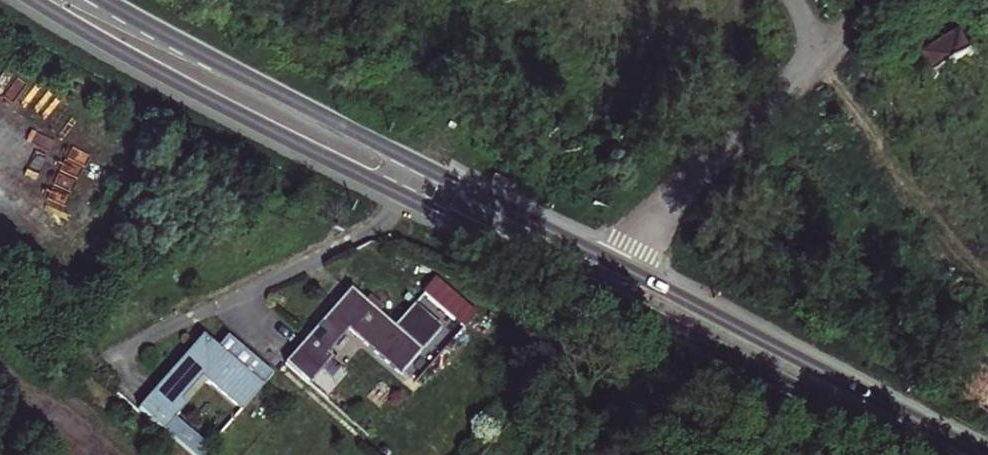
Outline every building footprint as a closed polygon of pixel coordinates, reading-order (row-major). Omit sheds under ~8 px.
[(965,31),(925,50),(936,73),(976,54),(965,31)] [(342,306),(354,292),(351,290),(339,303),(342,306)] [(377,313),(381,308),(369,298),(365,303),(354,292),(342,306),(339,303),(296,352),(319,372),(330,359),(328,356),(350,332),(352,334),(387,365),(408,341),(393,328),(377,313)] [(400,376),(441,330),(413,306),(393,328),(408,341),(387,365),(400,376)] [(330,359),(352,334),(350,332),(328,356),(330,359)] [(194,352),(206,339),(203,336),(192,350),(194,352)] [(230,360),(234,355),(222,344),(218,349),(206,339),(194,352),(192,350),(149,398),(172,418),(184,405),(181,403),(203,377),(205,380),(241,411),(262,387),(230,360)] [(308,385),(319,372),(296,352),(285,365),(308,385)] [(184,405),(205,380),(203,377),(181,403),(184,405)]
